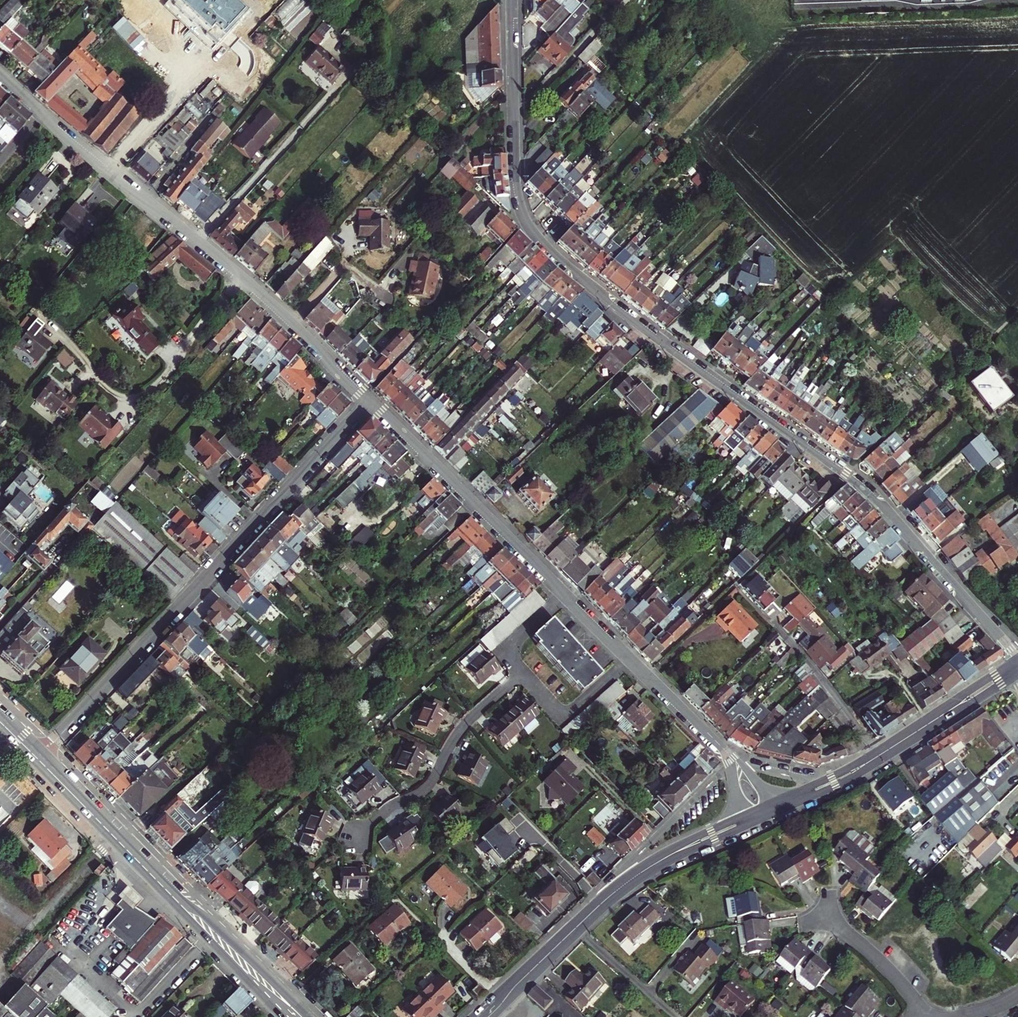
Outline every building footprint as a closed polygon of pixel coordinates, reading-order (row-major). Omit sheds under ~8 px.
[(23,5),(17,0),(15,0),(12,3),(10,1),(0,11),(0,21),(5,25),(23,5)] [(179,11),(177,12),(190,23),(191,22),(205,35),(204,36),(215,46),(247,11),(235,0),(167,0),(179,11)] [(532,13),(534,15),(547,0),(532,0),(532,13)] [(534,15),(543,24),(540,27),(551,37),(580,5),(574,0),(547,0),(534,15)] [(551,37),(539,50),(545,57),(547,55),(558,65),(575,47),(573,45),(578,39),(577,37),(570,31),(584,16),(583,15),(588,9),(582,3),(580,5),(551,37)] [(498,5),(479,25),(479,37),(499,20),(498,5)] [(281,24),(271,14),(264,22),(272,30),(276,26),(278,28),(281,24)] [(499,27),(499,20),(479,37),(481,63),(500,62),(500,55),(499,39),(499,27)] [(4,25),(0,30),(0,47),(9,55),(21,41),(29,32),(19,24),(12,32),(4,25)] [(479,25),(466,38),(466,63),(481,63),(479,37),(479,25)] [(347,38),(352,43),(360,34),(356,30),(347,38)] [(124,84),(112,72),(107,77),(80,53),(95,36),(91,32),(55,71),(43,84),(34,93),(94,142),(111,123),(126,104),(115,93),(124,84)] [(595,40),(578,58),(583,63),(600,45),(595,40)] [(9,55),(26,69),(38,56),(21,41),(9,55)] [(343,72),(317,49),(304,63),(331,86),(343,72)] [(38,56),(26,69),(43,84),(55,71),(38,56)] [(481,63),(466,63),(465,73),(468,73),(467,89),(477,103),(478,102),(481,105),(501,86),(500,62),(481,63)] [(599,75),(592,68),(576,84),(575,83),(559,100),(568,108),(588,86),(595,79),(599,75)] [(588,86),(599,96),(604,91),(596,84),(598,82),(595,79),(588,86)] [(626,86),(618,79),(612,84),(620,92),(626,86)] [(588,86),(568,108),(578,118),(592,104),(596,108),(603,101),(599,96),(588,86)] [(19,109),(7,100),(0,109),(0,131),(19,109)] [(220,103),(211,113),(214,115),(217,117),(225,108),(220,103)] [(94,142),(107,153),(138,116),(126,104),(111,123),(94,142)] [(30,118),(19,109),(0,131),(0,140),(6,145),(30,118)] [(172,127),(170,129),(183,142),(191,132),(184,125),(192,116),(184,109),(169,125),(172,127)] [(280,122),(265,109),(234,146),(249,159),(280,122)] [(190,122),(196,127),(199,124),(193,118),(190,122)] [(196,127),(190,122),(187,125),(193,131),(196,127)] [(183,142),(170,129),(166,126),(158,133),(176,150),(183,142)] [(209,130),(200,141),(209,148),(212,151),(222,140),(209,130)] [(457,139),(447,150),(455,157),(464,147),(457,139)] [(212,151),(209,148),(200,141),(191,150),(197,155),(206,163),(214,153),(212,151)] [(446,167),(453,159),(445,152),(442,149),(436,157),(446,167)] [(526,183),(534,192),(559,165),(561,163),(557,159),(563,154),(558,149),(541,168),(526,183)] [(145,151),(130,166),(148,182),(168,159),(162,154),(156,161),(145,151)] [(553,209),(576,184),(573,181),(579,175),(580,176),(594,160),(587,154),(575,167),(544,200),(553,209)] [(206,163),(197,155),(186,168),(196,176),(202,168),(205,164),(206,163)] [(481,167),(482,174),(506,172),(505,156),(473,156),(474,167),(481,167)] [(466,158),(459,165),(468,173),(471,169),(467,164),(470,161),(466,158)] [(451,177),(467,191),(467,192),(477,181),(468,173),(459,165),(453,159),(446,167),(442,171),(450,179),(451,177)] [(525,170),(526,183),(541,168),(534,161),(525,170)] [(205,164),(202,168),(207,172),(211,169),(205,164)] [(534,192),(544,200),(575,167),(572,164),(565,171),(559,165),(534,192)] [(176,180),(186,188),(195,177),(196,176),(186,168),(176,180)] [(591,168),(576,184),(553,209),(562,218),(584,194),(579,189),(595,171),(591,168)] [(478,182),(510,211),(512,209),(508,195),(506,172),(482,174),(482,176),(478,177),(478,182)] [(604,193),(620,175),(617,172),(600,189),(604,193)] [(173,204),(177,200),(186,188),(176,180),(170,175),(164,182),(170,188),(163,195),(173,204)] [(265,175),(261,181),(270,189),(274,184),(265,175)] [(56,191),(39,176),(18,200),(14,205),(15,210),(27,221),(34,213),(36,215),(56,191)] [(186,188),(177,200),(194,214),(207,198),(200,192),(205,186),(195,177),(186,188)] [(275,192),(283,199),(286,195),(279,188),(275,192)] [(450,210),(477,236),(480,233),(483,235),(487,230),(503,244),(516,229),(499,213),(495,217),(467,192),(467,191),(450,210)] [(584,194),(562,218),(571,227),(594,203),(584,194)] [(256,213),(243,201),(226,221),(234,228),(242,220),(246,224),(256,213)] [(565,250),(592,223),(594,221),(590,217),(597,210),(596,209),(599,205),(595,201),(594,203),(571,227),(556,243),(565,250)] [(75,203),(56,226),(68,236),(77,244),(96,222),(75,203)] [(113,248),(131,227),(135,223),(125,214),(103,239),(113,248)] [(375,219),(361,219),(361,237),(373,237),(373,252),(391,252),(392,222),(375,222),(375,219)] [(606,283),(625,263),(638,250),(650,237),(665,222),(661,219),(636,245),(630,240),(596,277),(606,283)] [(226,221),(212,237),(233,255),(245,242),(232,231),(234,228),(226,221)] [(266,223),(261,228),(269,236),(274,230),(266,223)] [(565,250),(575,259),(601,232),(592,223),(565,250)] [(278,225),(274,230),(285,239),(288,235),(278,225)] [(236,257),(245,265),(262,248),(260,246),(269,236),(261,228),(236,257)] [(584,267),(596,277),(630,240),(636,234),(632,230),(624,237),(624,241),(618,247),(611,240),(584,267)] [(507,268),(531,244),(518,231),(478,274),(481,278),(485,274),(486,275),(500,261),(507,268)] [(147,232),(134,247),(129,253),(125,258),(136,267),(157,242),(147,232)] [(575,259),(584,267),(611,240),(601,232),(575,259)] [(68,236),(66,238),(75,246),(77,244),(68,236)] [(178,241),(172,236),(148,258),(152,263),(145,269),(153,277),(176,257),(206,283),(216,271),(178,241)] [(654,241),(650,237),(638,250),(642,254),(654,241)] [(741,273),(739,273),(733,285),(739,288),(739,289),(741,292),(743,290),(749,296),(752,293),(755,287),(772,287),(772,278),(775,279),(776,269),(772,268),(773,259),(771,259),(771,256),(768,253),(763,248),(768,243),(762,237),(743,255),(749,261),(740,269),(742,270),(741,273)] [(303,281),(333,247),(324,239),(307,258),(300,265),(290,277),(280,289),(287,296),(302,279),(303,281)] [(768,253),(773,248),(768,243),(763,248),(768,253)] [(511,272),(515,277),(539,252),(531,244),(507,268),(499,277),(502,281),(511,272)] [(475,262),(481,268),(495,253),(489,247),(475,262)] [(255,273),(270,256),(262,248),(245,265),(255,273)] [(307,258),(297,249),(291,256),(292,258),(300,265),(307,258)] [(539,252),(515,277),(512,281),(516,285),(508,293),(511,297),(518,290),(547,261),(539,252)] [(749,261),(743,255),(734,263),(740,269),(749,261)] [(280,268),(290,277),(300,265),(292,258),(287,263),(285,262),(280,268)] [(606,283),(620,294),(647,266),(650,263),(645,258),(633,269),(625,263),(606,283)] [(440,266),(413,260),(410,272),(415,273),(411,295),(433,299),(440,266)] [(547,261),(518,290),(522,295),(514,304),(517,308),(529,295),(555,268),(547,261)] [(667,276),(674,269),(669,264),(660,276),(664,279),(667,276)] [(620,294),(630,301),(639,290),(650,278),(651,276),(647,272),(650,269),(647,266),(620,294)] [(555,268),(529,295),(537,303),(539,301),(564,276),(558,271),(555,268)] [(809,282),(801,275),(796,280),(804,287),(809,282)] [(543,314),(573,282),(564,276),(539,301),(544,307),(539,313),(542,316),(543,314)] [(658,284),(638,308),(648,315),(659,299),(666,291),(669,293),(675,283),(667,276),(664,279),(660,276),(658,278),(663,282),(659,286),(658,284)] [(630,301),(638,308),(658,284),(659,286),(663,282),(658,278),(654,282),(650,278),(639,290),(630,301)] [(584,291),(573,282),(543,314),(552,323),(566,309),(580,294),(584,291)] [(809,282),(804,287),(806,290),(802,294),(808,299),(813,294),(817,290),(809,282)] [(659,299),(648,315),(656,321),(671,303),(681,293),(684,291),(680,286),(671,295),(669,293),(666,291),(659,299)] [(817,290),(813,294),(822,303),(826,299),(817,290)] [(656,321),(666,328),(674,319),(691,304),(681,293),(671,303),(656,321)] [(579,328),(584,334),(586,332),(600,318),(602,315),(580,294),(566,309),(573,315),(577,312),(586,320),(579,328)] [(260,310),(248,299),(213,339),(219,344),(236,326),(241,331),(260,310)] [(343,319),(322,300),(305,319),(326,339),(336,327),(343,319)] [(112,315),(148,355),(160,343),(140,322),(143,318),(127,301),(112,315)] [(237,360),(252,343),(272,320),(260,310),(241,331),(248,337),(232,356),(237,360)] [(464,314),(460,318),(466,324),(470,320),(464,314)] [(608,325),(600,318),(586,332),(603,348),(606,345),(611,349),(614,346),(624,336),(611,323),(608,325)] [(272,320),(252,343),(257,347),(245,362),(249,366),(257,358),(281,329),(272,320)] [(710,352),(720,359),(742,331),(732,323),(710,352)] [(477,331),(470,324),(466,328),(472,334),(473,335),(477,331)] [(31,327),(16,346),(36,363),(52,344),(31,327)] [(351,342),(336,327),(326,339),(325,339),(340,354),(351,342)] [(460,327),(456,331),(462,338),(466,334),(460,327)] [(281,329),(257,358),(252,363),(257,368),(256,369),(261,373),(271,361),(291,338),(281,329)] [(473,335),(477,339),(482,344),(488,338),(479,329),(477,331),(473,335)] [(368,357),(365,361),(356,370),(369,382),(374,382),(406,347),(407,348),(414,340),(402,330),(380,354),(381,355),(374,363),(368,357)] [(729,366),(752,336),(744,330),(742,331),(720,359),(729,366)] [(756,333),(752,336),(729,366),(737,373),(761,344),(765,341),(756,333)] [(359,334),(351,342),(340,354),(356,370),(365,361),(360,356),(371,345),(359,334)] [(473,335),(472,334),(467,339),(473,344),(477,339),(473,335)] [(492,336),(487,340),(491,344),(496,340),(492,336)] [(301,348),(291,338),(271,361),(276,366),(264,380),(262,378),(258,383),(265,390),(277,376),(295,355),(301,348)] [(477,339),(473,344),(480,351),(484,346),(482,344),(477,339)] [(756,395),(785,358),(787,356),(783,352),(788,346),(784,342),(768,359),(747,381),(743,385),(756,395)] [(761,344),(737,373),(747,381),(768,359),(761,354),(765,348),(761,344)] [(624,355),(614,346),(611,349),(600,360),(615,375),(632,358),(626,352),(624,355)] [(494,349),(491,353),(491,354),(497,359),(500,355),(494,349)] [(497,359),(491,354),(487,358),(495,366),(499,361),(497,359)] [(290,383),(295,389),(296,388),(304,396),(303,396),(311,404),(329,384),(322,377),(311,376),(307,372),(304,374),(301,371),(303,369),(306,366),(295,355),(277,376),(287,386),(290,383)] [(514,363),(505,355),(499,361),(508,370),(513,365),(514,363)] [(789,362),(785,358),(756,395),(765,401),(784,374),(781,372),(789,362)] [(402,359),(375,389),(383,396),(410,366),(402,359)] [(508,370),(499,361),(495,366),(504,374),(508,370)] [(504,374),(497,380),(508,391),(523,375),(513,365),(508,370),(504,374)] [(802,365),(791,380),(772,406),(780,412),(792,394),(800,383),(809,371),(802,365)] [(410,366),(383,396),(389,403),(417,373),(410,366)] [(816,371),(811,367),(809,371),(800,383),(803,385),(808,378),(810,379),(816,371)] [(988,369),(969,385),(993,414),(1012,398),(988,369)] [(417,373),(389,403),(398,411),(420,386),(425,381),(417,373)] [(791,380),(784,374),(765,401),(772,406),(791,380)] [(69,413),(80,399),(70,390),(68,392),(56,382),(57,380),(51,375),(50,377),(48,375),(42,382),(44,384),(32,399),(43,408),(47,403),(54,409),(58,404),(69,413)] [(637,385),(628,377),(613,391),(621,400),(623,399),(640,417),(658,400),(641,382),(637,385)] [(794,422),(815,394),(813,392),(821,381),(816,377),(805,391),(787,417),(794,422)] [(820,387),(815,394),(794,422),(803,428),(822,403),(820,402),(834,384),(835,383),(830,379),(823,388),(820,387)] [(497,380),(484,395),(494,405),(508,391),(497,380)] [(311,404),(305,411),(311,417),(306,421),(311,426),(317,419),(340,395),(329,384),(311,404)] [(825,400),(836,385),(834,384),(820,402),(822,403),(825,400)] [(839,388),(836,385),(825,400),(828,402),(839,388)] [(953,394),(945,385),(934,395),(943,404),(953,394)] [(420,386),(398,411),(406,418),(428,394),(420,386)] [(794,396),(792,394),(780,412),(787,417),(805,391),(801,388),(794,396)] [(698,390),(652,433),(636,447),(655,465),(703,420),(706,416),(718,405),(698,390)] [(513,396),(519,402),(524,397),(518,391),(513,396)] [(435,400),(428,394),(406,418),(412,425),(435,400)] [(420,432),(442,408),(448,401),(440,394),(435,400),(412,425),(420,432)] [(350,404),(340,395),(317,419),(327,429),(350,404)] [(468,411),(479,422),(494,405),(484,395),(468,411)] [(519,402),(513,396),(509,400),(515,407),(519,402)] [(723,409),(711,421),(708,424),(721,435),(713,444),(718,448),(723,443),(724,445),(747,419),(729,403),(723,409)] [(829,408),(822,403),(803,428),(810,433),(829,408)] [(86,413),(78,422),(88,430),(88,431),(95,437),(98,437),(98,442),(103,446),(107,446),(123,426),(113,418),(110,421),(107,418),(104,419),(104,416),(106,414),(95,405),(89,412),(86,413)] [(706,416),(711,421),(723,409),(718,405),(706,416)] [(499,406),(497,408),(508,419),(510,417),(499,406)] [(427,439),(450,415),(442,408),(420,432),(427,439)] [(488,431),(491,433),(501,422),(509,430),(514,425),(508,419),(497,408),(482,425),(488,431)] [(817,438),(835,413),(829,408),(810,433),(817,438)] [(223,418),(213,409),(209,413),(219,423),(223,418)] [(837,410),(835,413),(817,438),(825,444),(843,419),(845,416),(837,410)] [(446,434),(457,422),(461,418),(453,411),(450,415),(427,439),(434,446),(446,434)] [(461,418),(457,422),(468,432),(479,422),(468,411),(461,418)] [(835,451),(857,420),(852,416),(847,422),(843,419),(825,444),(835,451)] [(860,416),(857,420),(835,451),(843,457),(856,438),(853,435),(864,420),(860,416)] [(355,451),(378,426),(369,417),(325,464),(334,473),(334,472),(345,461),(349,457),(346,453),(351,448),(355,451)] [(747,419),(724,445),(733,452),(756,426),(747,419)] [(468,432),(457,422),(446,434),(457,445),(468,432)] [(482,425),(476,431),(482,437),(488,431),(482,425)] [(386,434),(378,426),(355,451),(353,453),(361,461),(386,434)] [(766,434),(756,426),(733,452),(742,460),(766,434)] [(846,459),(851,462),(856,461),(884,435),(878,429),(872,435),(865,427),(856,438),(843,457),(846,459)] [(537,448),(552,434),(547,429),(540,437),(535,437),(530,441),(537,448)] [(246,449),(227,431),(217,441),(205,430),(198,438),(200,440),(194,446),(203,455),(198,459),(207,467),(211,463),(213,464),(226,450),(236,460),(246,449)] [(862,461),(872,472),(899,446),(903,442),(894,432),(862,461)] [(983,432),(961,451),(978,472),(999,454),(983,432)] [(394,442),(386,434),(361,461),(368,467),(394,442)] [(434,446),(445,457),(457,445),(446,434),(434,446)] [(776,443),(766,434),(742,460),(736,466),(745,475),(747,473),(776,443)] [(478,441),(471,435),(469,438),(470,439),(462,447),(467,452),(478,441)] [(908,439),(900,447),(904,451),(912,443),(908,439)] [(530,441),(529,441),(523,447),(530,455),(537,448),(530,441)] [(401,458),(406,453),(394,442),(368,467),(352,483),(359,491),(360,491),(368,484),(366,482),(382,466),(394,478),(396,476),(401,480),(412,469),(401,458)] [(761,477),(785,451),(776,443),(747,473),(756,482),(761,477)] [(872,472),(882,483),(904,463),(910,457),(904,451),(900,447),(899,446),(872,472)] [(459,447),(448,459),(454,465),(460,471),(469,461),(464,455),(465,454),(459,447)] [(761,477),(771,487),(788,468),(784,465),(783,463),(789,457),(790,455),(785,451),(761,477)] [(276,455),(269,462),(273,465),(284,476),(291,469),(276,455)] [(269,462),(263,456),(258,460),(268,470),(273,465),(269,462)] [(789,457),(783,463),(784,465),(788,468),(793,463),(794,462),(789,457)] [(511,473),(522,463),(516,458),(506,468),(511,473)] [(511,473),(505,479),(511,486),(524,474),(521,470),(527,464),(524,460),(522,463),(511,473)] [(349,465),(345,461),(334,472),(339,477),(349,465)] [(159,474),(148,463),(138,474),(146,481),(150,477),(154,480),(159,474)] [(788,502),(790,499),(810,478),(793,463),(788,468),(771,487),(788,502)] [(901,478),(910,469),(904,463),(882,483),(879,485),(889,497),(893,493),(902,503),(923,485),(914,474),(904,483),(901,478)] [(251,464),(234,480),(253,498),(263,487),(262,486),(268,480),(251,464)] [(354,468),(347,475),(350,478),(357,471),(354,468)] [(24,470),(23,471),(20,469),(7,484),(8,485),(1,493),(8,500),(0,509),(0,513),(19,530),(27,521),(28,522),(37,513),(29,505),(31,502),(25,497),(31,491),(30,490),(37,482),(24,470)] [(483,473),(472,483),(480,491),(491,480),(483,473)] [(500,474),(492,482),(497,486),(505,479),(500,474)] [(554,497),(534,476),(517,493),(537,514),(554,497)] [(810,478),(790,499),(805,514),(831,488),(821,479),(816,483),(810,478)] [(432,479),(402,508),(407,512),(408,511),(420,523),(449,495),(432,479)] [(491,480),(480,491),(486,497),(495,488),(497,486),(492,482),(491,480)] [(113,503),(100,492),(87,481),(79,490),(105,513),(113,503)] [(323,526),(359,491),(352,483),(315,518),(323,526)] [(694,493),(685,484),(680,489),(689,498),(694,493)] [(817,528),(834,513),(856,495),(844,485),(824,504),(824,507),(818,513),(810,521),(817,528)] [(495,488),(486,497),(493,504),(502,496),(495,488)] [(907,510),(919,523),(943,502),(931,488),(907,510)] [(238,513),(218,494),(200,513),(221,532),(238,513)] [(943,502),(919,523),(929,534),(933,530),(941,540),(962,522),(950,508),(948,510),(945,507),(956,497),(953,494),(943,502)] [(420,523),(414,529),(420,535),(428,528),(433,533),(445,521),(452,528),(467,514),(449,495),(420,523)] [(678,501),(682,505),(688,499),(684,495),(678,501)] [(856,495),(834,513),(842,522),(863,502),(856,495)] [(672,516),(679,523),(697,505),(689,498),(688,499),(682,505),(672,516)] [(178,560),(115,501),(113,503),(105,513),(93,527),(92,528),(137,570),(141,575),(169,601),(194,575),(192,573),(178,560)] [(728,511),(719,502),(712,510),(721,519),(728,511)] [(842,522),(851,531),(872,512),(863,502),(842,522)] [(67,524),(83,538),(89,532),(92,528),(93,527),(66,504),(28,548),(24,552),(23,553),(42,570),(50,561),(37,551),(45,542),(48,544),(67,524)] [(300,506),(288,519),(318,549),(322,544),(315,537),(324,527),(323,526),(315,518),(314,519),(300,506)] [(815,510),(807,518),(810,521),(818,513),(815,510)] [(180,511),(172,520),(177,524),(204,550),(210,543),(203,537),(205,535),(211,536),(219,544),(226,537),(221,532),(200,513),(192,522),(180,511)] [(318,549),(288,519),(281,512),(268,526),(295,554),(302,547),(297,543),(301,539),(314,552),(318,549)] [(872,512),(851,531),(849,533),(858,542),(860,540),(880,521),(872,512)] [(570,519),(564,514),(541,536),(533,543),(561,571),(584,548),(597,535),(592,531),(578,544),(568,535),(562,541),(555,534),(570,519)] [(1007,540),(999,530),(987,514),(977,522),(984,531),(986,530),(995,544),(975,559),(982,568),(986,573),(994,566),(998,571),(1017,556),(1017,555),(1015,551),(1007,540)] [(999,530),(1007,540),(1015,551),(1017,549),(1017,515),(999,530)] [(445,562),(450,567),(487,533),(470,516),(443,542),(453,553),(445,562)] [(854,551),(859,556),(888,529),(880,521),(860,540),(863,543),(854,551)] [(204,550),(177,524),(169,532),(190,552),(192,550),(198,556),(204,550)] [(295,554),(268,526),(259,536),(291,567),(299,558),(295,554)] [(365,527),(359,533),(351,540),(344,546),(353,556),(374,536),(365,527)] [(533,528),(525,536),(533,543),(541,536),(533,528)] [(851,563),(859,571),(882,551),(893,562),(904,553),(896,544),(899,541),(888,529),(859,556),(851,563)] [(487,533),(450,567),(453,570),(460,563),(463,567),(470,560),(475,564),(451,587),(455,592),(502,548),(487,533)] [(259,536),(250,545),(267,562),(271,558),(289,576),(295,571),(291,567),(259,536)] [(949,560),(966,547),(958,536),(945,546),(944,546),(947,552),(944,554),(949,560)] [(843,539),(835,546),(840,551),(847,543),(843,539)] [(250,545),(241,555),(258,571),(262,567),(282,587),(286,583),(287,581),(267,562),(250,545)] [(982,568),(975,559),(966,547),(949,560),(960,574),(966,581),(982,568)] [(479,581),(483,585),(513,559),(502,548),(455,592),(456,593),(451,598),(449,596),(439,606),(447,613),(457,604),(455,603),(479,581)] [(561,571),(582,593),(606,569),(584,548),(561,571)] [(757,562),(744,550),(728,566),(740,578),(757,562)] [(13,564),(0,553),(0,579),(13,564)] [(184,554),(178,560),(192,573),(197,567),(184,554)] [(231,565),(242,575),(260,592),(270,582),(258,571),(241,555),(231,565)] [(632,556),(625,564),(589,600),(596,607),(625,578),(641,562),(637,558),(636,559),(632,556)] [(606,569),(582,593),(589,600),(625,564),(618,557),(617,559),(612,563),(606,569)] [(467,616),(492,594),(521,567),(513,559),(483,585),(482,586),(486,590),(463,611),(467,616)] [(645,569),(635,580),(602,613),(608,619),(629,599),(636,592),(634,589),(641,583),(642,584),(647,579),(646,578),(650,574),(652,577),(663,566),(657,560),(647,570),(645,569)] [(492,594),(501,603),(531,577),(521,567),(492,594)] [(137,570),(129,579),(133,584),(141,575),(137,570)] [(242,575),(237,581),(257,599),(258,598),(262,594),(260,592),(242,575)] [(769,587),(758,575),(744,588),(756,600),(754,602),(762,609),(770,601),(768,600),(771,597),(769,594),(770,592),(768,589),(769,587)] [(945,639),(959,627),(943,607),(949,601),(924,575),(906,592),(930,617),(930,624),(933,625),(945,639)] [(602,613),(635,580),(631,576),(627,580),(625,578),(596,607),(602,613)] [(531,577),(501,603),(498,606),(501,609),(495,615),(501,621),(502,620),(507,615),(513,609),(518,605),(523,600),(529,594),(534,590),(539,585),(531,577)] [(257,599),(237,581),(227,591),(250,614),(255,609),(260,614),(268,607),(258,598),(257,599)] [(291,588),(286,583),(282,587),(281,588),(286,593),(291,588)] [(639,598),(642,601),(654,589),(652,587),(639,598)] [(654,589),(642,601),(637,606),(615,627),(619,630),(641,653),(653,642),(649,637),(645,640),(643,638),(658,625),(667,615),(670,612),(656,597),(659,594),(654,589)] [(534,590),(529,594),(540,606),(545,602),(534,590)] [(772,599),(774,602),(780,596),(778,593),(776,595),(772,599)] [(529,594),(523,600),(534,612),(540,606),(529,594)] [(799,624),(813,611),(799,595),(785,608),(793,618),(784,627),(789,633),(799,624)] [(637,606),(629,599),(608,619),(615,627),(637,606)] [(770,601),(780,613),(782,611),(774,602),(772,599),(770,601)] [(217,600),(209,609),(210,611),(205,616),(206,617),(204,619),(228,641),(232,636),(225,629),(235,617),(217,600)] [(523,600),(518,605),(529,616),(534,612),(523,600)] [(772,620),(780,613),(770,601),(762,609),(772,620)] [(733,602),(716,617),(718,619),(715,622),(726,633),(728,630),(741,643),(757,628),(733,602)] [(529,616),(518,605),(513,609),(524,621),(529,616)] [(24,617),(28,612),(22,606),(0,631),(0,650),(3,653),(2,654),(22,673),(51,643),(24,617)] [(349,625),(356,619),(346,608),(338,614),(349,625)] [(194,609),(187,617),(196,625),(203,618),(194,609)] [(524,621),(513,609),(507,615),(518,626),(524,621)] [(679,615),(689,625),(695,620),(685,609),(679,615)] [(669,618),(667,615),(658,625),(674,641),(675,642),(691,627),(689,625),(679,615),(678,614),(676,616),(673,614),(669,618)] [(518,626),(507,615),(502,620),(512,631),(518,626)] [(187,617),(182,622),(199,637),(204,633),(196,625),(187,617)] [(806,617),(799,624),(809,634),(799,643),(806,651),(826,633),(819,626),(817,629),(806,617)] [(565,635),(551,619),(532,637),(537,644),(536,645),(574,687),(576,686),(582,693),(601,675),(586,659),(589,657),(567,633),(565,635)] [(512,631),(502,620),(501,621),(497,624),(507,635),(512,631)] [(182,622),(172,633),(203,661),(213,650),(199,637),(182,622)] [(497,624),(492,629),(502,640),(507,635),(497,624)] [(932,650),(945,639),(933,625),(930,624),(918,633),(932,650)] [(653,642),(641,653),(651,663),(674,641),(658,625),(643,638),(645,640),(649,637),(653,642)] [(270,643),(252,626),(246,632),(265,649),(270,643)] [(959,627),(945,639),(953,648),(965,639),(967,637),(959,627)] [(438,632),(443,638),(448,633),(443,628),(438,632)] [(502,640),(492,629),(486,635),(496,645),(502,640)] [(924,709),(945,696),(900,646),(886,632),(877,640),(877,641),(889,655),(891,653),(903,666),(899,675),(924,709)] [(203,661),(172,633),(159,647),(164,651),(187,673),(190,676),(204,663),(203,661)] [(834,641),(826,633),(806,651),(820,666),(825,662),(838,651),(831,644),(834,641)] [(932,650),(918,633),(900,646),(945,696),(963,684),(946,665),(936,672),(923,658),(932,650)] [(486,635),(480,640),(490,651),(496,645),(486,635)] [(993,645),(987,638),(979,645),(986,653),(980,659),(986,668),(1003,657),(993,645)] [(62,669),(78,684),(98,662),(99,663),(106,655),(89,639),(62,669)] [(965,639),(953,648),(958,654),(960,657),(965,652),(970,649),(971,647),(965,639)] [(854,650),(854,651),(858,655),(872,645),(868,640),(854,650)] [(889,655),(877,641),(872,645),(858,655),(870,670),(886,657),(889,655)] [(832,670),(854,651),(854,650),(847,642),(838,651),(825,662),(832,670)] [(500,668),(479,645),(460,663),(479,683),(491,672),(493,674),(500,668)] [(187,673),(164,651),(154,662),(158,665),(166,673),(173,679),(197,702),(202,707),(209,713),(215,707),(189,683),(186,686),(179,680),(187,673)] [(986,668),(980,659),(974,663),(965,652),(960,657),(976,675),(986,668)] [(787,653),(777,663),(783,669),(793,659),(787,653)] [(958,654),(946,665),(963,684),(976,675),(960,657),(958,654)] [(870,670),(858,655),(850,663),(862,676),(870,670)] [(152,660),(142,671),(154,684),(166,673),(158,665),(154,662),(152,660)] [(803,682),(810,676),(813,673),(805,664),(795,673),(803,682)] [(807,696),(818,685),(810,676),(803,682),(798,687),(807,696)] [(360,678),(354,684),(361,692),(367,686),(360,678)] [(332,704),(312,683),(310,680),(305,685),(316,696),(317,695),(326,705),(324,707),(326,709),(332,704)] [(300,685),(296,681),(289,688),(293,692),(300,685)] [(616,681),(611,686),(621,696),(626,691),(616,681)] [(694,683),(683,694),(695,706),(700,711),(711,700),(694,683)] [(807,740),(795,729),(822,704),(828,698),(818,685),(807,696),(783,718),(752,752),(790,761),(793,753),(807,740)] [(611,686),(605,691),(615,701),(616,700),(621,696),(611,686)] [(700,711),(715,726),(740,701),(725,686),(711,700),(700,711)] [(887,693),(884,687),(875,693),(878,698),(887,693)] [(615,701),(605,691),(600,696),(609,706),(615,701)] [(336,700),(342,707),(345,704),(343,702),(349,696),(345,692),(336,700)] [(894,729),(886,718),(879,706),(882,704),(878,698),(875,693),(854,706),(855,709),(861,717),(859,718),(868,730),(875,739),(880,739),(894,729)] [(903,695),(893,702),(905,722),(916,715),(903,695)] [(538,713),(523,696),(517,701),(519,703),(506,714),(520,729),(538,713)] [(609,706),(600,696),(594,701),(604,711),(609,706)] [(828,698),(822,704),(832,717),(838,711),(828,698)] [(627,711),(616,700),(615,701),(609,706),(604,711),(603,711),(615,723),(623,714),(640,731),(654,717),(637,700),(627,711)] [(604,711),(594,701),(589,705),(598,715),(603,711),(604,711)] [(740,701),(715,726),(721,732),(729,740),(752,712),(740,701)] [(197,702),(186,712),(191,717),(202,707),(197,702)] [(890,715),(886,718),(894,729),(905,722),(893,702),(885,707),(890,715)] [(446,712),(425,703),(415,726),(434,734),(440,719),(443,720),(446,712)] [(757,720),(761,723),(774,710),(768,705),(765,708),(760,703),(759,705),(752,712),(729,740),(730,740),(744,748),(752,733),(747,730),(757,720)] [(351,705),(345,710),(352,719),(359,714),(351,705)] [(598,715),(589,705),(584,710),(593,720),(598,715)] [(214,717),(220,712),(215,707),(209,713),(214,717)] [(755,735),(752,733),(744,748),(752,752),(783,718),(774,709),(774,710),(761,723),(763,725),(755,735)] [(990,762),(994,766),(1010,753),(1014,750),(981,709),(952,729),(961,739),(966,745),(983,734),(1000,755),(990,762)] [(584,710),(578,715),(587,725),(593,720),(584,710)] [(842,737),(853,730),(838,711),(832,717),(829,720),(831,723),(842,737)] [(361,729),(368,723),(359,713),(359,714),(352,719),(361,729)] [(520,729),(506,714),(494,726),(492,724),(486,729),(501,746),(520,729)] [(578,715),(573,720),(582,730),(587,725),(578,715)] [(582,730),(573,720),(567,725),(576,735),(582,730)] [(826,728),(831,723),(829,720),(823,725),(826,728)] [(567,725),(561,730),(570,740),(576,735),(567,725)] [(89,739),(74,754),(73,755),(85,767),(117,735),(111,729),(95,745),(89,739)] [(952,729),(927,746),(929,748),(942,764),(946,770),(959,760),(955,755),(949,748),(961,739),(952,729)] [(842,737),(836,741),(840,747),(846,757),(855,754),(857,754),(861,750),(866,747),(853,730),(842,737)] [(85,767),(95,778),(120,753),(125,748),(120,743),(125,737),(120,732),(117,735),(85,767)] [(815,732),(807,740),(793,753),(790,761),(806,765),(809,751),(815,750),(817,747),(824,746),(826,745),(815,732)] [(377,733),(371,738),(376,742),(380,737),(377,733)] [(955,755),(967,746),(966,745),(961,739),(949,748),(955,755)] [(120,753),(95,778),(106,788),(138,756),(133,750),(138,745),(133,740),(125,748),(120,753)] [(699,742),(677,764),(699,785),(720,764),(699,742)] [(411,749),(422,755),(425,748),(414,743),(411,749)] [(817,767),(846,757),(840,747),(831,751),(826,745),(824,746),(817,747),(815,750),(809,751),(806,765),(817,767)] [(411,749),(404,746),(394,769),(411,777),(419,762),(421,764),(424,756),(422,755),(411,749)] [(942,764),(929,748),(924,752),(922,750),(912,756),(914,759),(905,766),(916,780),(920,786),(921,785),(920,785),(929,779),(927,775),(942,764)] [(487,762),(467,752),(463,759),(466,761),(458,775),(476,785),(487,762)] [(120,796),(156,763),(149,756),(143,761),(138,756),(106,788),(117,799),(120,796)] [(120,796),(139,816),(160,797),(179,778),(165,764),(168,761),(163,756),(156,763),(120,796)] [(574,766),(564,756),(540,780),(548,787),(548,797),(556,796),(564,804),(582,786),(568,772),(574,766)] [(657,765),(650,757),(646,761),(659,774),(663,770),(657,765)] [(355,808),(373,792),(375,795),(382,789),(371,778),(379,770),(369,759),(352,774),(357,780),(347,789),(349,791),(344,795),(355,808)] [(946,770),(949,774),(919,798),(951,835),(995,798),(979,779),(977,780),(969,770),(968,771),(959,760),(946,770)] [(699,785),(677,764),(671,771),(660,761),(657,765),(663,770),(688,795),(699,785)] [(602,765),(598,769),(606,776),(609,773),(602,765)] [(379,770),(371,778),(379,786),(387,779),(379,770)] [(669,814),(688,795),(663,770),(659,774),(668,784),(654,799),(669,814)] [(212,782),(201,771),(184,788),(158,812),(161,814),(146,829),(169,852),(209,815),(221,804),(229,797),(225,793),(206,810),(181,831),(167,817),(182,802),(187,807),(212,782)] [(295,773),(272,795),(276,799),(300,778),(295,773)] [(896,812),(899,816),(900,816),(912,806),(909,802),(913,798),(898,778),(887,787),(890,790),(882,797),(895,813),(896,812)] [(506,795),(512,790),(507,785),(502,791),(506,795)] [(890,790),(887,787),(879,793),(882,797),(890,790)] [(446,794),(440,799),(442,801),(430,812),(443,827),(461,810),(446,794)] [(221,804),(209,815),(215,821),(227,809),(221,804)] [(333,820),(312,810),(302,833),(321,841),(327,825),(330,827),(333,820)] [(644,810),(641,813),(650,821),(653,818),(644,810)] [(907,839),(914,834),(900,816),(899,816),(893,820),(907,839)] [(44,817),(29,833),(31,835),(52,857),(49,860),(56,868),(67,856),(74,850),(67,844),(69,842),(44,817)] [(405,819),(399,823),(401,826),(387,835),(388,837),(379,843),(386,854),(395,848),(398,851),(418,837),(405,819)] [(649,834),(634,819),(608,845),(622,860),(649,834)] [(978,825),(969,833),(959,842),(959,846),(966,853),(969,853),(971,851),(986,867),(996,856),(1003,849),(997,842),(998,841),(988,829),(985,832),(978,825)] [(496,826),(481,838),(502,865),(517,853),(496,826)] [(603,838),(593,828),(588,834),(598,844),(603,838)] [(188,871),(218,844),(207,832),(177,860),(188,871)] [(1005,848),(1015,858),(1017,855),(1017,833),(1005,848)] [(56,868),(49,860),(52,857),(31,835),(29,837),(36,844),(32,848),(60,876),(74,862),(67,856),(56,868)] [(197,880),(234,847),(225,838),(218,844),(188,871),(197,880)] [(866,862),(876,850),(861,838),(855,845),(846,838),(837,849),(846,856),(841,862),(848,867),(847,869),(855,876),(866,862)] [(238,843),(234,847),(197,880),(205,888),(206,886),(223,871),(245,851),(238,843)] [(807,852),(791,862),(800,877),(803,883),(812,878),(810,875),(818,870),(807,852)] [(790,882),(800,877),(791,862),(788,857),(771,867),(782,885),(789,881),(790,882)] [(868,892),(877,881),(881,875),(866,862),(855,876),(850,881),(859,887),(860,885),(868,892)] [(543,866),(542,866),(541,865),(534,873),(546,885),(531,900),(548,916),(568,896),(552,880),(554,878),(545,869),(547,867),(545,865),(543,866)] [(467,891),(442,866),(426,883),(451,907),(467,891)] [(358,870),(341,870),(341,889),(366,889),(366,867),(358,867),(358,870)] [(214,889),(227,902),(241,888),(223,871),(206,886),(212,891),(214,889)] [(591,873),(586,878),(595,887),(600,882),(591,873)] [(880,920),(898,898),(877,881),(868,892),(856,905),(871,917),(873,915),(880,920)] [(129,887),(120,897),(137,908),(143,900),(129,887)] [(244,922),(260,905),(241,888),(227,902),(239,913),(238,915),(244,922)] [(743,916),(745,924),(762,922),(759,904),(757,904),(755,894),(725,899),(728,919),(743,916)] [(144,1002),(195,946),(165,920),(163,918),(159,923),(137,908),(120,897),(115,902),(121,907),(105,924),(128,945),(126,948),(129,950),(113,969),(116,972),(113,975),(144,1002)] [(252,925),(266,938),(279,924),(260,905),(244,922),(250,927),(252,925)] [(410,922),(394,905),(368,929),(384,946),(410,922)] [(618,929),(634,944),(650,929),(648,927),(659,916),(649,905),(637,916),(634,913),(618,929)] [(508,906),(504,910),(510,915),(514,911),(508,906)] [(501,926),(485,909),(459,934),(475,951),(501,926)] [(518,926),(536,943),(537,944),(545,936),(533,924),(530,927),(524,920),(518,926)] [(769,930),(767,921),(762,922),(745,924),(748,943),(749,954),(761,952),(761,954),(769,953),(770,951),(767,930),(769,930)] [(282,958),(298,941),(279,924),(266,938),(278,950),(276,952),(282,958)] [(1007,932),(994,948),(1010,961),(1016,953),(1017,955),(1017,941),(1012,936),(1007,932)] [(795,970),(810,952),(804,947),(802,948),(793,940),(775,962),(791,976),(795,970)] [(302,973),(317,960),(298,941),(282,958),(288,963),(290,961),(302,973)] [(117,1010),(43,942),(13,975),(25,986),(49,1007),(46,1010),(54,1016),(111,1016),(117,1010)] [(374,970),(350,944),(332,960),(356,986),(374,970)] [(679,965),(674,971),(694,988),(701,978),(698,976),(706,967),(708,968),(717,957),(704,946),(695,956),(690,952),(686,957),(684,954),(677,963),(679,965)] [(810,952),(795,970),(796,981),(809,992),(813,992),(830,972),(822,964),(823,963),(810,952)] [(580,1010),(604,982),(591,970),(583,979),(575,972),(566,982),(574,989),(566,999),(580,1010)] [(418,994),(438,1014),(444,1008),(441,1005),(453,993),(437,976),(418,994)] [(732,981),(715,1001),(727,1011),(730,1007),(741,1016),(742,1016),(755,1001),(732,981)] [(527,996),(544,1011),(553,1000),(536,985),(527,996)] [(25,986),(5,1009),(0,1004),(0,1016),(40,1016),(46,1010),(49,1007),(25,986)] [(477,986),(470,993),(475,999),(477,1000),(484,993),(477,986)] [(254,1003),(240,989),(212,1016),(239,1016),(254,1003)] [(874,1012),(872,1010),(878,1003),(862,989),(849,1004),(854,1008),(849,1012),(855,1016),(869,1016),(874,1012)] [(418,994),(401,1011),(407,1016),(435,1016),(438,1014),(418,994)] [(357,1007),(346,1016),(359,1016),(363,1014),(357,1007)] [(177,1009),(169,1016),(186,1016),(177,1009)]
